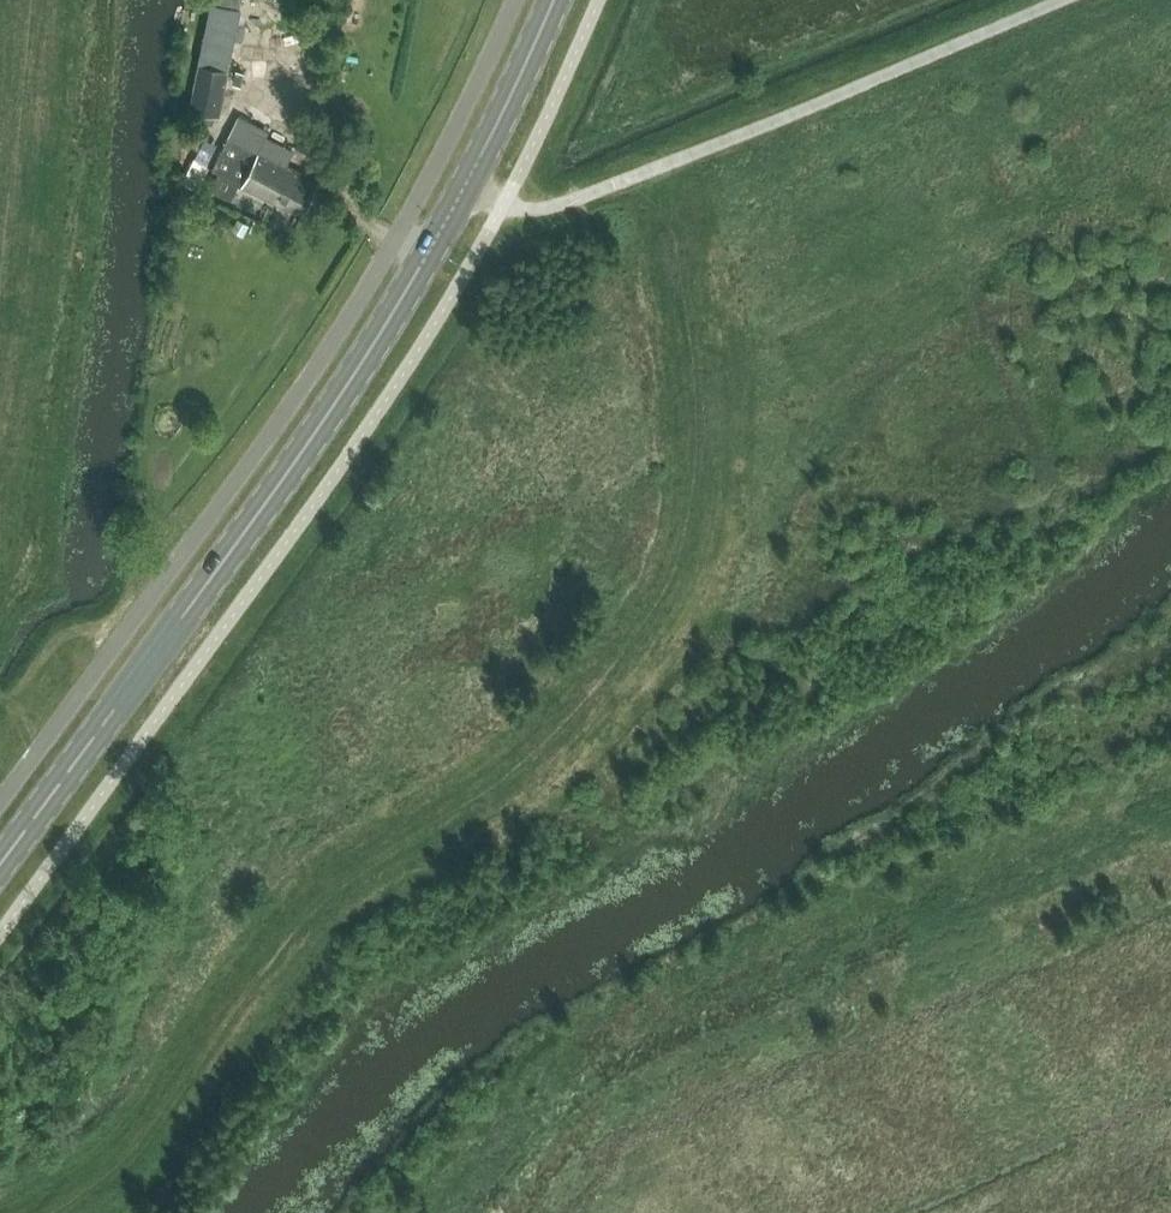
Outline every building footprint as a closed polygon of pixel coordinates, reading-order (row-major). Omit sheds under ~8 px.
[(240,9),(211,3),(189,109),(219,115),(240,9)] [(242,85),(244,72),(237,71),(234,83),(242,85)] [(269,130),(235,114),(210,167),(217,170),(210,185),(231,195),(238,180),(243,182),(243,183),(302,211),(319,177),(287,162),(293,148),(266,135),(269,130)]
